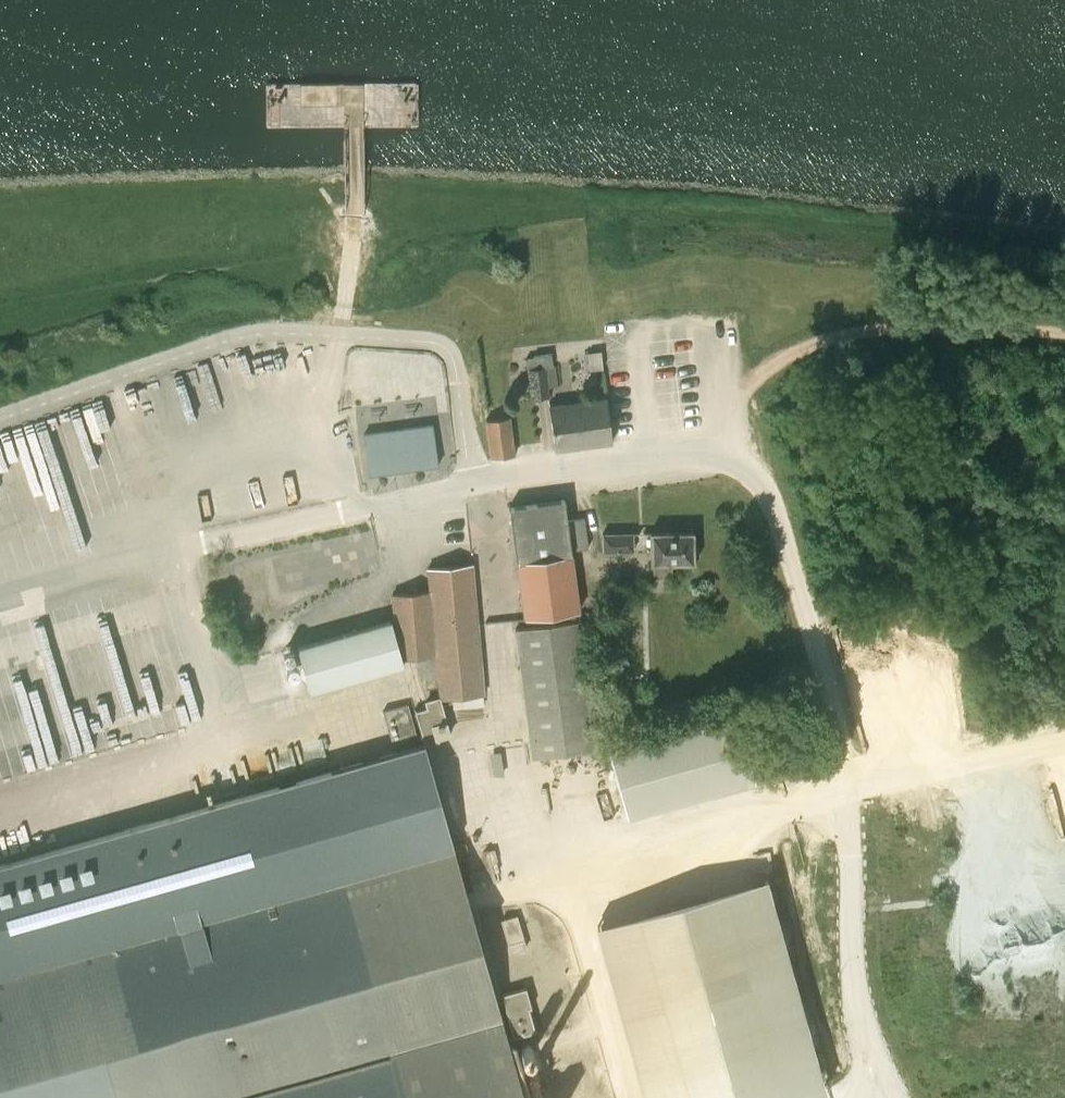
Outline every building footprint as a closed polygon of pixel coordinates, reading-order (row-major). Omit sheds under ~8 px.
[(526,357),(528,386),(557,384),(555,365),(550,365),(548,354),(526,357)] [(549,404),(554,446),(612,439),(607,397),(549,404)] [(485,419),(489,457),(516,455),(510,416),(485,419)] [(365,433),(370,473),(438,464),(433,424),(365,433)] [(565,499),(509,506),(516,561),(572,554),(572,550),(589,548),(585,518),(567,520),(565,499)] [(368,520),(309,532),(312,546),(272,554),(279,590),(379,570),(368,520)] [(603,532),(603,551),(634,550),(633,531),(603,532)] [(650,532),(651,563),(695,562),(695,531),(650,532)] [(579,610),(572,554),(516,561),(524,618),(579,610)] [(400,664),(434,662),(437,700),(480,697),(471,567),(427,570),(429,597),(395,599),(400,664)] [(208,722),(176,600),(122,614),(112,578),(0,608),(0,776),(208,722)] [(511,619),(486,620),(487,630),(511,629),(511,619)] [(582,619),(514,628),(531,756),(600,748),(582,619)] [(388,624),(298,650),(311,696),(401,670),(400,664),(388,624)] [(433,748),(448,744),(437,704),(424,708),(427,716),(414,720),(419,736),(429,734),(433,748)] [(407,706),(382,713),(391,746),(416,739),(407,706)] [(610,746),(627,813),(757,779),(740,713),(610,746)] [(387,1050),(389,1057),(242,1097),(524,1097),(424,745),(0,864),(0,1097),(216,1097),(387,1050)] [(597,925),(645,1097),(796,1097),(825,1090),(766,876),(597,925)] [(501,920),(510,953),(526,947),(517,916),(501,920)] [(526,988),(502,994),(514,1036),(535,1030),(528,1007),(531,1007),(526,988)]
